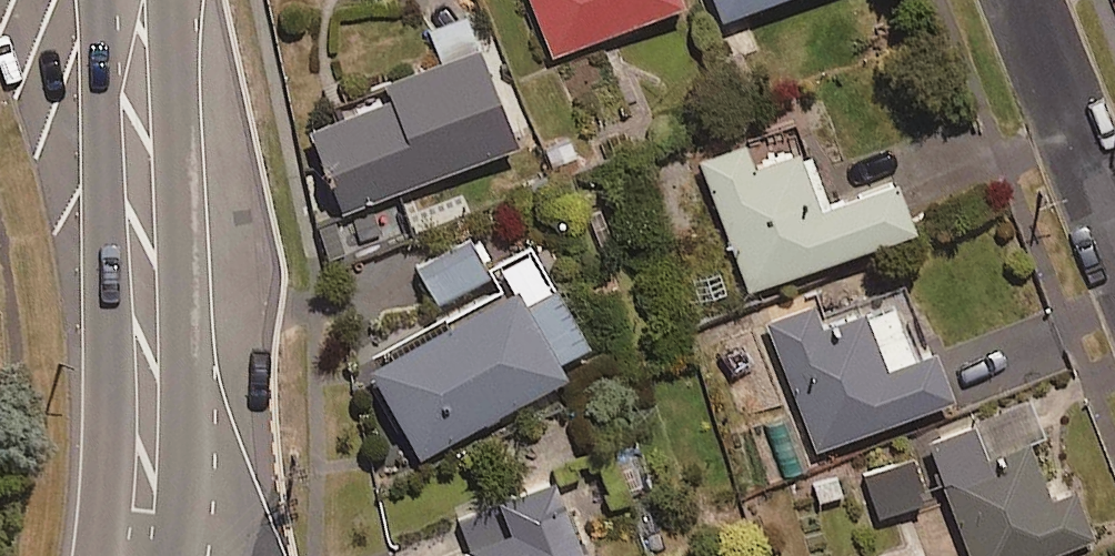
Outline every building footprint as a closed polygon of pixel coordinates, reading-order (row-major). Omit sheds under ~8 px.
[(677,1),(677,0),(529,0),(551,53),(677,1)] [(717,17),(760,0),(710,0),(717,17)] [(340,211),(512,140),(461,15),(424,30),(434,55),(378,78),(385,95),(306,127),(340,211)] [(890,178),(823,204),(792,122),(695,159),(745,288),(908,226),(890,178)] [(436,298),(484,273),(464,234),(416,260),(436,298)] [(894,316),(914,308),(899,268),(762,321),(811,449),(949,396),(930,347),(909,355),(894,316)] [(551,358),(581,341),(540,269),(364,368),(413,456),(560,373),(551,358)] [(1040,433),(1026,397),(921,440),(969,555),(1038,555),(1091,535),(1071,487),(1048,496),(1025,439),(1040,433)] [(872,516),(924,500),(911,457),(859,473),(872,516)] [(548,477),(450,516),(466,555),(580,555),(548,477)]
